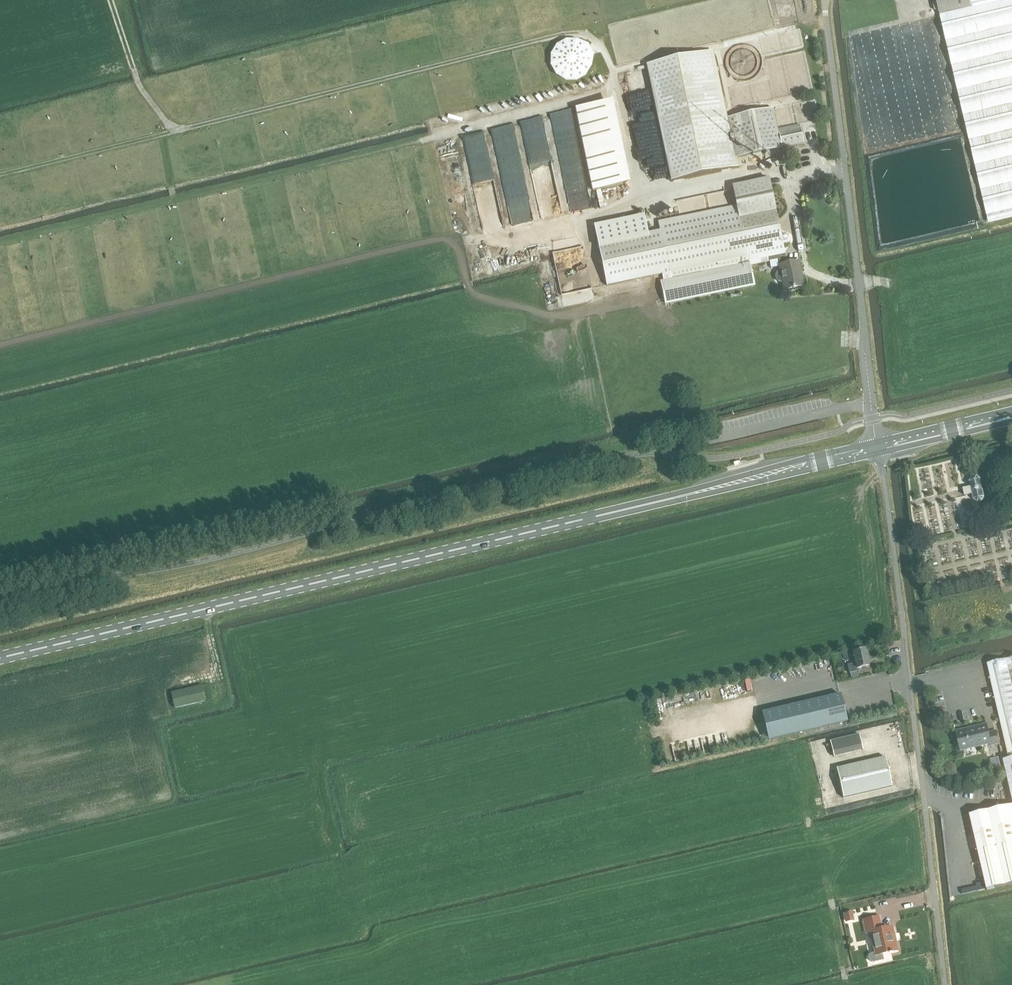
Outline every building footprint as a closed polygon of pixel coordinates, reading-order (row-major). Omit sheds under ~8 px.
[(939,10),(940,14),(973,6),(972,2),(979,0),(937,0),(937,3),(934,4),(935,11),(939,10)] [(973,6),(940,14),(989,222),(1011,216),(1011,0),(979,0),(972,2),(973,6)] [(783,147),(803,143),(800,125),(778,129),(774,108),(723,117),(711,53),(649,65),(671,179),(739,166),(737,156),(783,147)] [(575,107),(593,190),(621,185),(630,183),(613,100),(605,102),(575,107)] [(644,216),(594,226),(607,287),(654,277),(662,275),(664,280),(661,281),(664,299),(666,305),(752,287),(755,286),(750,264),(778,258),(784,257),(768,178),(733,186),(737,205),(659,222),(660,230),(648,233),(644,216)] [(804,286),(798,261),(785,264),(784,257),(778,258),(781,270),(778,271),(776,273),(775,276),(776,280),(778,282),(780,283),(783,282),(784,289),(804,286)] [(983,502),(985,497),(981,479),(977,476),(972,477),(970,482),(971,487),(964,489),(965,496),(973,495),(974,500),(978,503),(983,502)] [(858,668),(870,666),(866,649),(853,652),(856,662),(848,664),(850,673),(859,671),(858,668)] [(988,664),(1009,758),(1003,760),(1011,797),(1011,658),(988,664)] [(202,685),(171,693),(175,709),(206,702),(202,685)] [(841,694),(762,712),(769,741),(848,722),(841,694)] [(990,746),(1000,744),(997,732),(989,734),(987,725),(971,729),(970,728),(957,731),(962,751),(990,744),(990,746)] [(884,758),(837,769),(844,798),(891,788),(884,758)] [(970,815),(988,890),(1011,885),(1011,805),(970,815)] [(845,923),(855,921),(853,911),(843,914),(845,923)] [(872,962),(874,962),(883,960),(882,954),(889,953),(889,954),(892,953),(891,952),(898,951),(898,950),(897,951),(893,936),(894,936),(892,927),(880,929),(877,917),(864,920),(867,933),(873,932),(878,953),(872,954),(870,955),(869,957),(869,959),(870,961),(872,962)]
